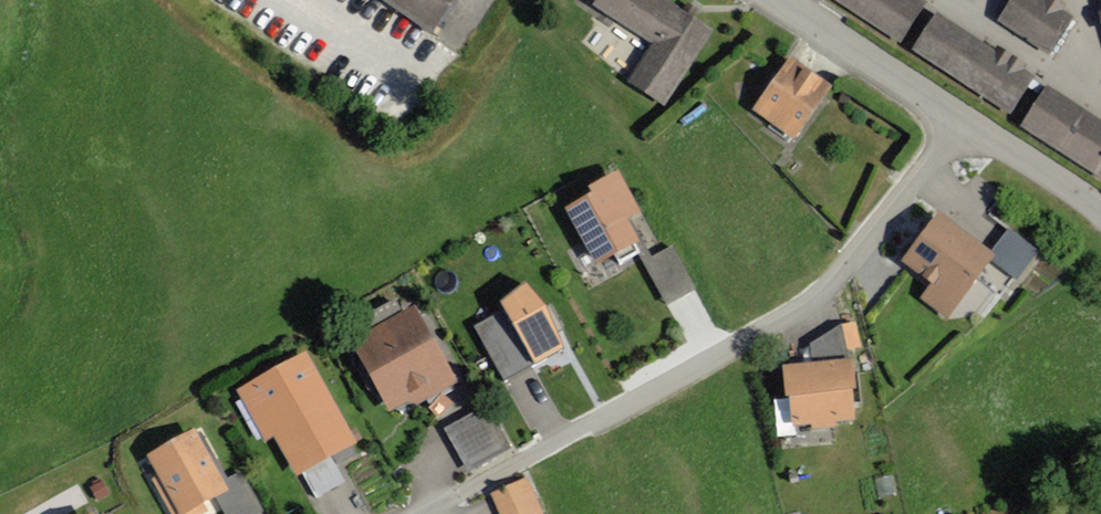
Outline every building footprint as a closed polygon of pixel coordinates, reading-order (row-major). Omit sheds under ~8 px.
[(427,38),(454,0),(373,0),(427,38)] [(710,33),(657,0),(592,0),(588,6),(649,44),(623,86),(661,110),(710,33)] [(912,0),(818,0),(895,48),(921,6),(912,0)] [(1036,0),(1008,0),(994,21),(1047,55),(1068,22),(1057,15),(1061,9),(1047,0),(1038,0),(1038,1),(1036,0)] [(1098,14),(1092,16),(1097,37),(1100,36),(1100,0),(1094,0),(1098,14)] [(990,54),(932,18),(906,60),(1004,121),(1028,82),(1016,75),(1021,68),(992,50),(990,54)] [(821,88),(782,62),(746,115),(786,141),(821,88)] [(1038,89),(1012,129),(1095,181),(1100,171),(1100,129),(1038,89)] [(585,195),(588,201),(564,213),(593,268),(634,247),(622,224),(636,217),(616,179),(585,195)] [(990,259),(934,220),(901,268),(929,287),(919,301),(946,320),(990,259)] [(1037,253),(1010,233),(991,258),(1019,278),(1037,253)] [(642,265),(666,306),(694,290),(670,249),(642,265)] [(507,308),(474,326),(503,378),(560,346),(543,307),(526,287),(504,303),(507,308)] [(413,302),(351,338),(392,407),(410,397),(416,408),(460,381),(413,302)] [(838,328),(804,347),(805,364),(769,367),(771,402),(777,402),(779,429),(844,425),(838,328)] [(275,435),(294,471),(354,440),(308,352),(236,390),(263,442),(275,435)] [(511,447),(489,407),(447,430),(469,470),(511,447)] [(191,430),(144,456),(155,476),(150,479),(169,513),(199,513),(205,510),(202,504),(215,497),(225,513),(258,513),(265,511),(244,472),(227,481),(201,433),(194,437),(191,430)] [(495,513),(534,513),(535,513),(520,480),(486,494),(495,513)]
